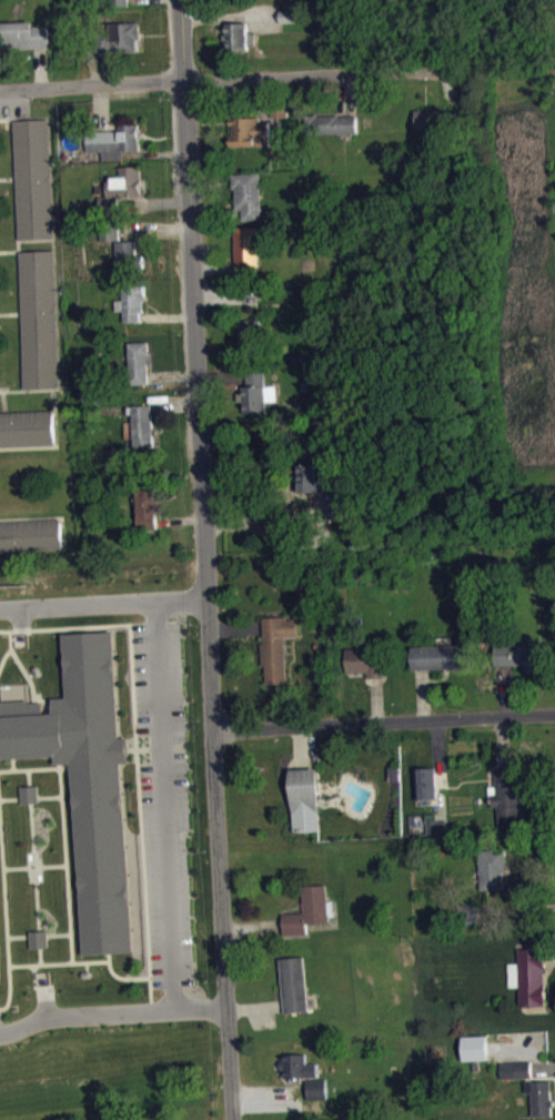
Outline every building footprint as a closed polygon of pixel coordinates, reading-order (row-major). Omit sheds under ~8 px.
[(129,0),(108,0),(108,13),(129,13),(129,0)] [(138,20),(139,39),(135,39),(135,51),(97,54),(97,37),(112,36),(111,22),(138,20)] [(0,22),(2,48),(38,47),(48,47),(47,24),(31,24),(31,21),(0,22)] [(225,23),(226,51),(250,49),(248,21),(225,23)] [(415,110),(416,128),(463,128),(462,109),(448,110),(448,108),(415,110)] [(231,145),(231,134),(233,134),(232,124),(230,124),(230,113),(260,111),(261,120),(270,120),(270,129),(255,129),(255,145),(231,145)] [(305,114),(305,132),(356,132),(355,115),(339,115),(339,113),(319,114),(319,112),(305,114)] [(14,120),(48,119),(52,235),(19,238),(14,120)] [(359,141),(358,122),(307,123),(308,142),(359,141)] [(102,151),(102,159),(120,159),(120,151),(139,149),(138,124),(120,124),(120,128),(102,129),(88,129),(88,151),(102,151)] [(272,153),(271,126),(232,127),(233,154),(272,153)] [(141,165),(141,195),(120,196),(120,210),(99,210),(99,195),(109,196),(108,182),(112,181),(112,176),(119,176),(120,167),(141,165)] [(260,171),(262,219),(243,220),(243,210),(236,210),(235,188),(234,188),(234,172),(260,171)] [(234,230),(236,271),(260,271),(259,236),(260,235),(260,226),(239,226),(239,230),(234,230)] [(121,248),(121,232),(102,231),(102,247),(121,248)] [(143,254),(143,266),(117,266),(117,241),(135,240),(137,254),(143,254)] [(19,251),(53,250),(60,385),(27,389),(19,251)] [(124,321),(124,310),(117,310),(115,299),(124,299),(124,283),(144,282),(145,300),(142,300),(143,311),(140,311),(140,321),(124,321)] [(260,317),(262,353),(239,354),(238,319),(260,317)] [(129,342),(130,384),(148,383),(147,363),(151,363),(151,351),(149,351),(148,341),(129,342)] [(243,412),(265,412),(265,401),(274,401),(274,384),(264,384),(264,366),(245,366),(248,385),(242,385),(243,412)] [(150,404),(152,425),(154,427),(154,434),(152,435),(152,445),(133,446),(133,438),(125,438),(124,422),(132,421),(131,412),(124,413),(124,405),(150,404)] [(53,442),(52,408),(6,411),(0,411),(0,444),(53,442)] [(299,492),(297,463),(304,463),(304,452),(315,452),(316,464),(319,465),(319,470),(324,470),(324,477),(317,477),(317,491),(299,492)] [(134,528),(155,527),(154,511),(158,509),(158,500),(154,493),(155,483),(134,484),(134,528)] [(60,548),(59,524),(59,518),(0,521),(0,551),(60,548)] [(263,616),(264,642),(261,642),(262,665),(265,665),(266,683),(287,683),(284,637),(297,636),(296,618),(286,618),(286,616),(263,616)] [(3,756),(3,758),(12,758),(54,756),(54,763),(61,761),(70,761),(81,952),(107,951),(132,950),(122,763),(129,761),(129,750),(128,737),(120,737),(114,630),(65,633),(69,698),(53,698),(54,713),(48,713),(44,713),(44,702),(34,703),(29,703),(28,683),(0,685),(1,687),(2,714),(3,745),(0,745),(0,756),(3,756)] [(494,645),(495,664),(526,664),(526,670),(532,670),(533,675),(543,674),(542,657),(547,657),(547,646),(527,647),(527,643),(494,645)] [(412,667),(412,645),(470,644),(471,668),(412,667)] [(346,646),(347,673),(366,672),(367,677),(383,676),(382,646),(346,646)] [(414,768),(416,799),(436,797),(434,767),(414,768)] [(497,826),(496,805),(491,806),(491,793),(495,793),(494,768),(513,767),(514,783),(523,783),(524,804),(522,804),(523,824),(497,826)] [(291,769),(294,830),(320,829),(317,768),(291,769)] [(21,786),(22,798),(22,801),(29,801),(38,801),(38,797),(37,785),(29,785),(21,786)] [(40,811),(39,794),(22,794),(22,811),(40,811)] [(425,819),(426,834),(437,833),(437,830),(447,830),(446,820),(438,820),(438,819),(425,819)] [(449,828),(428,829),(429,841),(449,840),(449,828)] [(481,888),(480,850),(505,849),(505,870),(502,870),(503,888),(481,888)] [(284,935),(283,912),(304,911),(302,886),(326,884),(327,900),(333,900),(334,916),(329,916),(329,921),(306,924),(307,934),(284,935)] [(480,904),(480,924),(467,925),(466,904),(480,904)] [(29,930),(29,936),(30,947),(38,947),(47,946),(46,935),(46,930),(38,930),(29,930)] [(29,940),(30,956),(48,955),(47,939),(29,940)] [(517,948),(517,961),(508,962),(509,986),(518,986),(519,1003),(546,1005),(545,948),(517,948)] [(285,1011),(281,958),(303,956),(310,1010),(285,1011)] [(285,1077),(319,1076),(317,1063),(307,1063),(306,1055),(285,1056),(285,1061),(281,1061),(282,1068),(285,1068),(285,1077)] [(513,1078),(525,1078),(525,1092),(532,1092),(533,1116),(553,1116),(552,1107),(554,1107),(554,1098),(552,1098),(551,1080),(531,1080),(531,1077),(532,1077),(531,1061),(512,1061),(513,1078)] [(532,1086),(532,1069),(502,1070),(503,1087),(532,1086)] [(307,1080),(309,1099),(329,1099),(327,1079),(307,1080)]
